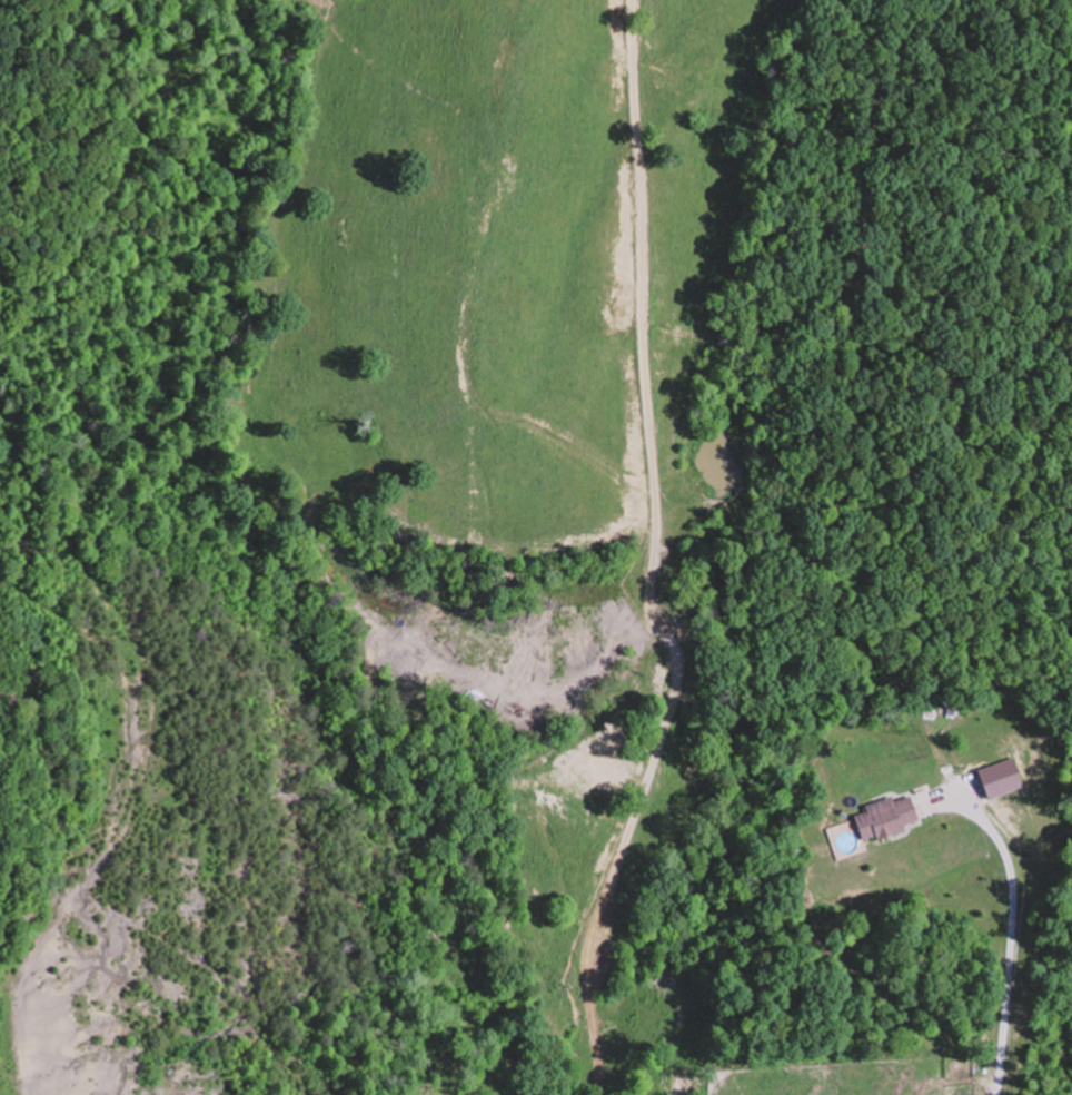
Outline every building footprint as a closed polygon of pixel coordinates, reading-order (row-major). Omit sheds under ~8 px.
[(925,824),(915,792),(857,811),(866,842),(925,824)]
